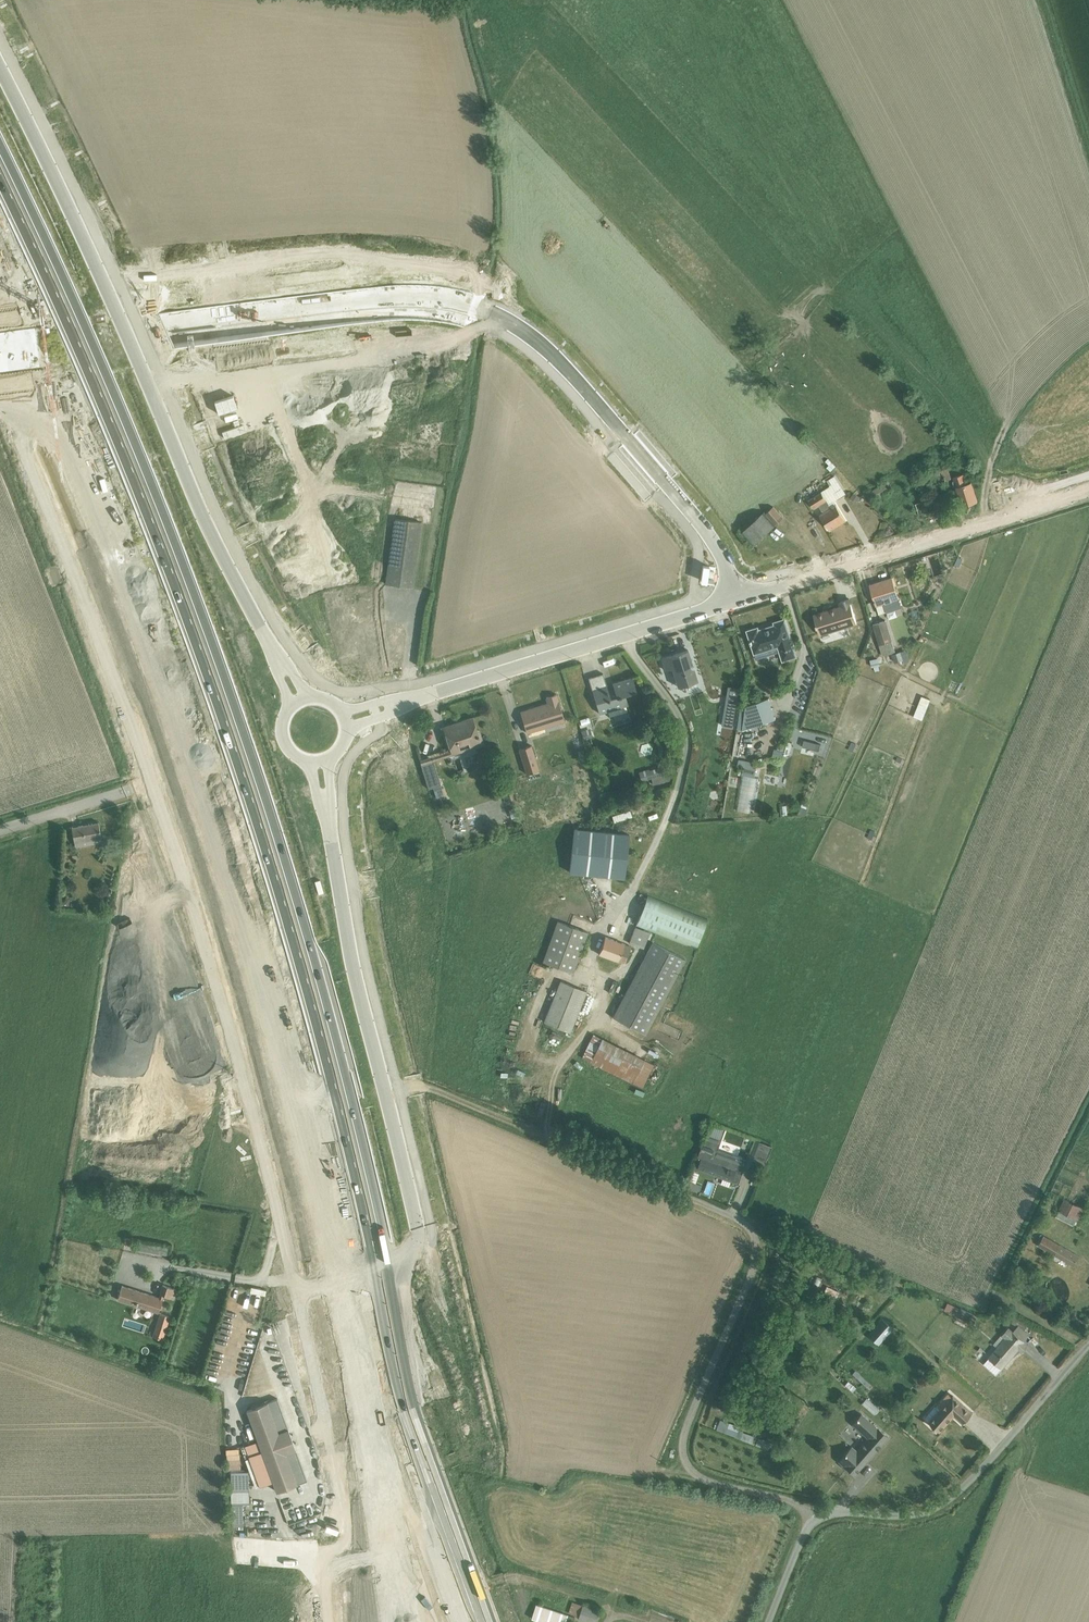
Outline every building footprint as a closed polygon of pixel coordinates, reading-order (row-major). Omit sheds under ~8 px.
[(931,474),(934,485),(954,479),(951,468),(931,474)] [(833,532),(851,521),(838,500),(847,494),(836,476),(830,480),(835,487),(826,492),(834,506),(822,514),(833,532)] [(956,480),(961,504),(974,501),(968,477),(956,480)] [(916,504),(919,515),(952,505),(948,494),(916,504)] [(750,540),(778,523),(767,506),(739,524),(750,540)] [(395,518),(387,574),(385,583),(413,587),(422,522),(395,518)] [(878,606),(902,599),(896,577),(872,584),(878,606)] [(348,599),(340,600),(343,609),(350,607),(348,599)] [(816,634),(858,624),(854,607),(812,618),(816,634)] [(911,610),(897,615),(902,631),(917,627),(911,610)] [(871,621),(884,658),(899,653),(887,616),(871,621)] [(786,618),(752,629),(760,653),(778,647),(782,660),(798,655),(786,618)] [(367,646),(369,654),(398,645),(392,626),(355,638),(358,649),(367,646)] [(650,649),(653,664),(659,663),(663,685),(686,681),(680,644),(650,649)] [(604,672),(586,678),(596,709),(603,707),(606,717),(628,710),(623,695),(639,690),(634,676),(608,685),(604,672)] [(527,729),(568,718),(561,691),(548,694),(550,702),(522,710),(527,729)] [(758,693),(728,701),(735,727),(765,720),(758,693)] [(902,715),(912,719),(922,698),(912,693),(902,715)] [(441,729),(448,751),(478,742),(471,720),(441,729)] [(538,768),(531,747),(521,750),(527,772),(538,768)] [(430,757),(407,764),(414,785),(437,778),(430,757)] [(747,779),(749,765),(733,763),(732,777),(747,779)] [(658,767),(640,769),(642,783),(660,781),(658,767)] [(619,808),(601,813),(602,820),(621,815),(619,808)] [(645,809),(636,812),(639,819),(648,815),(645,809)] [(350,820),(352,828),(365,825),(364,818),(350,820)] [(76,846),(103,842),(99,821),(72,826),(76,846)] [(575,871),(625,874),(627,837),(577,834),(575,871)] [(416,881),(424,881),(423,873),(415,874),(416,881)] [(73,900),(66,896),(62,902),(69,906),(73,900)] [(633,923),(695,948),(706,922),(643,897),(633,923)] [(588,929),(558,917),(541,963),(571,974),(588,929)] [(603,939),(597,956),(615,963),(621,945),(603,939)] [(649,1033),(687,959),(655,943),(617,1016),(649,1033)] [(571,1030),(587,990),(563,980),(546,1019),(571,1030)] [(594,1034),(580,1062),(640,1091),(654,1062),(594,1034)] [(520,1035),(516,1044),(522,1047),(526,1038),(520,1035)] [(772,1146),(756,1140),(750,1155),(766,1161),(772,1146)] [(694,1169),(727,1184),(735,1167),(702,1152),(694,1169)] [(1075,1221),(1084,1205),(1065,1195),(1056,1212),(1075,1221)] [(1068,1274),(1079,1257),(1041,1233),(1031,1249),(1068,1274)] [(141,1240),(139,1250),(167,1255),(168,1246),(141,1240)] [(122,1285),(118,1299),(159,1312),(165,1295),(172,1297),(173,1295),(174,1295),(176,1289),(163,1284),(159,1297),(122,1285)] [(955,1315),(958,1307),(938,1301),(936,1308),(955,1315)] [(292,1322),(294,1330),(306,1327),(304,1313),(295,1315),(296,1321),(292,1322)] [(876,1317),(859,1334),(870,1346),(888,1329),(876,1317)] [(314,1327),(300,1330),(302,1338),(316,1336),(314,1327)] [(985,1366),(998,1376),(1027,1339),(1014,1328),(985,1366)] [(283,1379),(301,1372),(287,1337),(245,1354),(252,1373),(275,1364),(272,1356),(273,1356),(283,1379)] [(253,1429),(240,1434),(244,1445),(240,1446),(255,1486),(272,1480),(276,1490),(307,1479),(276,1398),(247,1408),(258,1440),(256,1440),(253,1429)] [(972,1417),(953,1398),(928,1422),(939,1434),(958,1416),(965,1423),(972,1417)] [(838,1463),(854,1476),(885,1438),(862,1418),(853,1429),(867,1441),(855,1455),(849,1450),(838,1463)] [(242,1502),(242,1503),(250,1503),(248,1470),(230,1470),(231,1490),(230,1490),(231,1503),(242,1502)] [(242,1502),(231,1503),(231,1525),(243,1524),(242,1503),(242,1502)] [(599,1608),(572,1600),(569,1612),(536,1602),(531,1618),(544,1621),(565,1621),(573,1621),(574,1617),(592,1621),(594,1621),(599,1608)]
